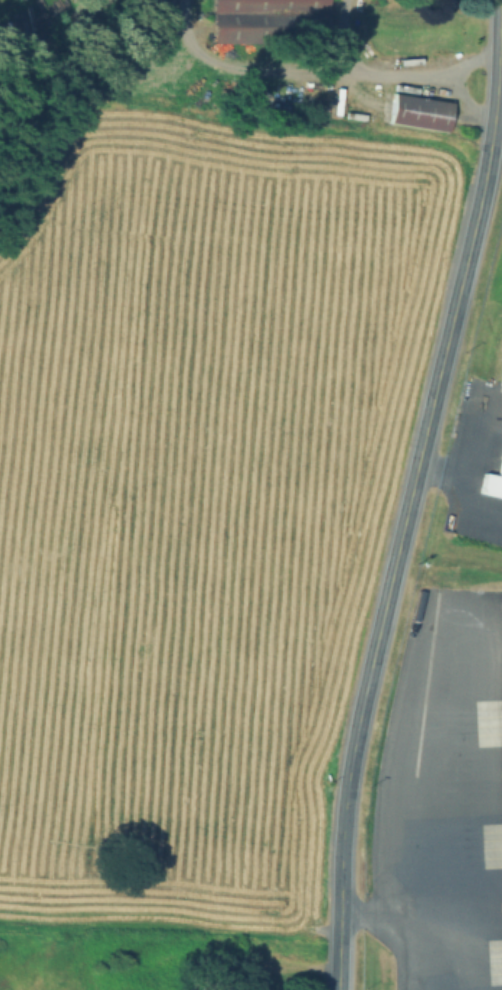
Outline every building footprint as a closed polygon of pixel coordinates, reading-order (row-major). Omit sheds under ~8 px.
[(211,45),(210,0),(322,0),(323,42),(211,45)] [(444,132),(386,122),(391,93),(449,103),(444,132)] [(495,477),(501,447),(501,499),(477,493),(482,473),(495,477)]
